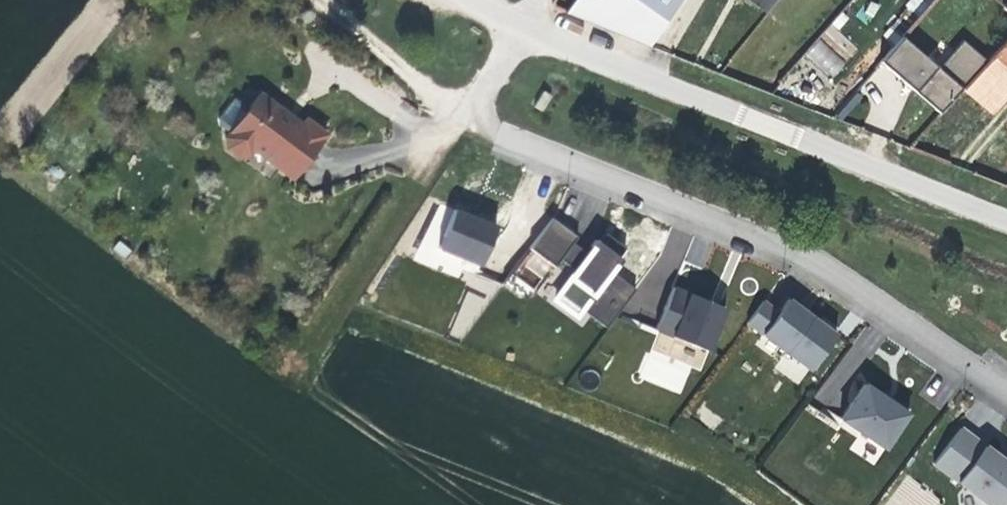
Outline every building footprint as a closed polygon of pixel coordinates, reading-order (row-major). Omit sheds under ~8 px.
[(566,10),(651,47),(681,0),(573,0),(566,10)] [(765,17),(778,0),(746,0),(745,1),(765,17)] [(1006,13),(1006,5),(1004,8),(994,0),(991,0),(1006,13)] [(818,38),(803,55),(831,80),(846,64),(818,38)] [(878,65),(940,116),(962,91),(987,63),(962,41),(937,69),(901,38),(878,65)] [(992,57),(1006,69),(1006,41),(992,57)] [(1006,99),(1006,69),(992,57),(987,63),(962,91),(992,116),(1006,99)] [(240,159),(277,186),(310,142),(290,127),(284,134),(282,137),(256,118),(258,114),(241,102),(230,119),(217,110),(202,131),(204,136),(214,144),(210,149),(212,161),(222,168),(234,167),(240,159)] [(282,137),(284,134),(270,123),(258,114),(256,118),(282,137)] [(414,258),(457,278),(466,259),(484,267),(502,228),(441,201),(414,258)] [(555,268),(559,260),(574,273),(556,300),(576,315),(580,310),(607,329),(635,291),(609,273),(625,250),(604,236),(588,257),(582,252),(572,245),(576,238),(551,220),(530,250),(555,268)] [(692,297),(673,290),(655,332),(707,351),(722,308),(692,297)] [(791,346),(817,312),(803,302),(793,294),(783,307),(767,295),(751,317),(791,346)] [(830,322),(817,312),(791,346),(815,364),(840,329),(830,322)] [(889,403),(865,386),(840,421),(884,451),(908,415),(889,403)] [(993,504),(1003,504),(1006,499),(1006,458),(999,452),(963,425),(936,462),(993,504)] [(893,504),(937,504),(941,499),(906,476),(889,502),(893,504)]
